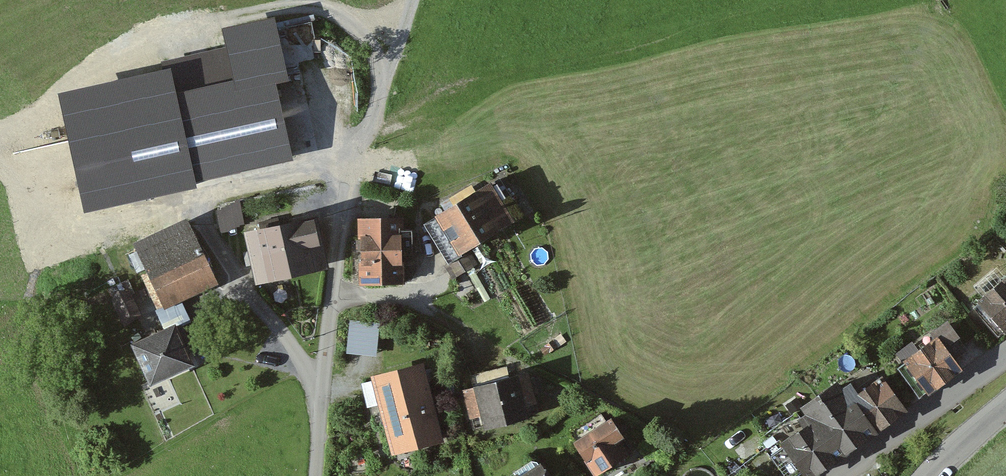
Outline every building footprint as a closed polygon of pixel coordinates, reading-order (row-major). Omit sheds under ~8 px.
[(231,56),(60,94),(86,213),(196,188),(194,179),(289,157),(272,83),(287,80),(273,19),(225,30),(231,56)] [(443,258),(455,251),(516,213),(504,192),(495,178),(473,192),(434,216),(421,223),(443,258)] [(241,192),(219,197),(224,219),(247,213),(241,192)] [(357,218),(359,283),(397,282),(396,251),(405,251),(405,231),(396,231),(396,217),(357,218)] [(320,263),(309,218),(244,233),(255,278),(320,263)] [(186,227),(135,251),(144,271),(160,305),(212,281),(196,247),(186,227)] [(451,265),(457,276),(474,266),(468,255),(451,265)] [(130,272),(112,282),(128,312),(146,302),(130,272)] [(1001,329),(1005,325),(1005,276),(971,305),(994,333),(1001,328),(1001,329)] [(380,326),(350,322),(347,355),(377,358),(380,326)] [(131,344),(147,380),(186,363),(178,346),(184,343),(175,324),(170,327),(131,344)] [(924,390),(954,369),(945,356),(959,346),(944,324),(929,334),(933,339),(896,365),(908,382),(917,395),(924,390)] [(367,410),(378,407),(389,448),(435,436),(424,389),(423,389),(417,367),(359,382),(367,410)] [(505,377),(503,367),(467,376),(469,386),(460,388),(467,416),(470,427),(482,424),(520,414),(518,405),(530,402),(522,373),(505,377)] [(832,385),(815,397),(851,443),(869,430),(869,431),(899,409),(877,379),(875,377),(873,379),(874,381),(854,396),(847,386),(837,393),(832,385)] [(838,452),(851,443),(815,397),(802,406),(807,414),(798,420),(792,412),(758,436),(765,445),(740,463),(749,475),(804,475),(838,452)] [(571,441),(591,474),(622,454),(613,438),(617,435),(607,419),(594,427),(589,420),(568,433),(573,440),(571,441)] [(536,463),(534,460),(528,459),(509,471),(512,475),(543,475),(536,463)]
